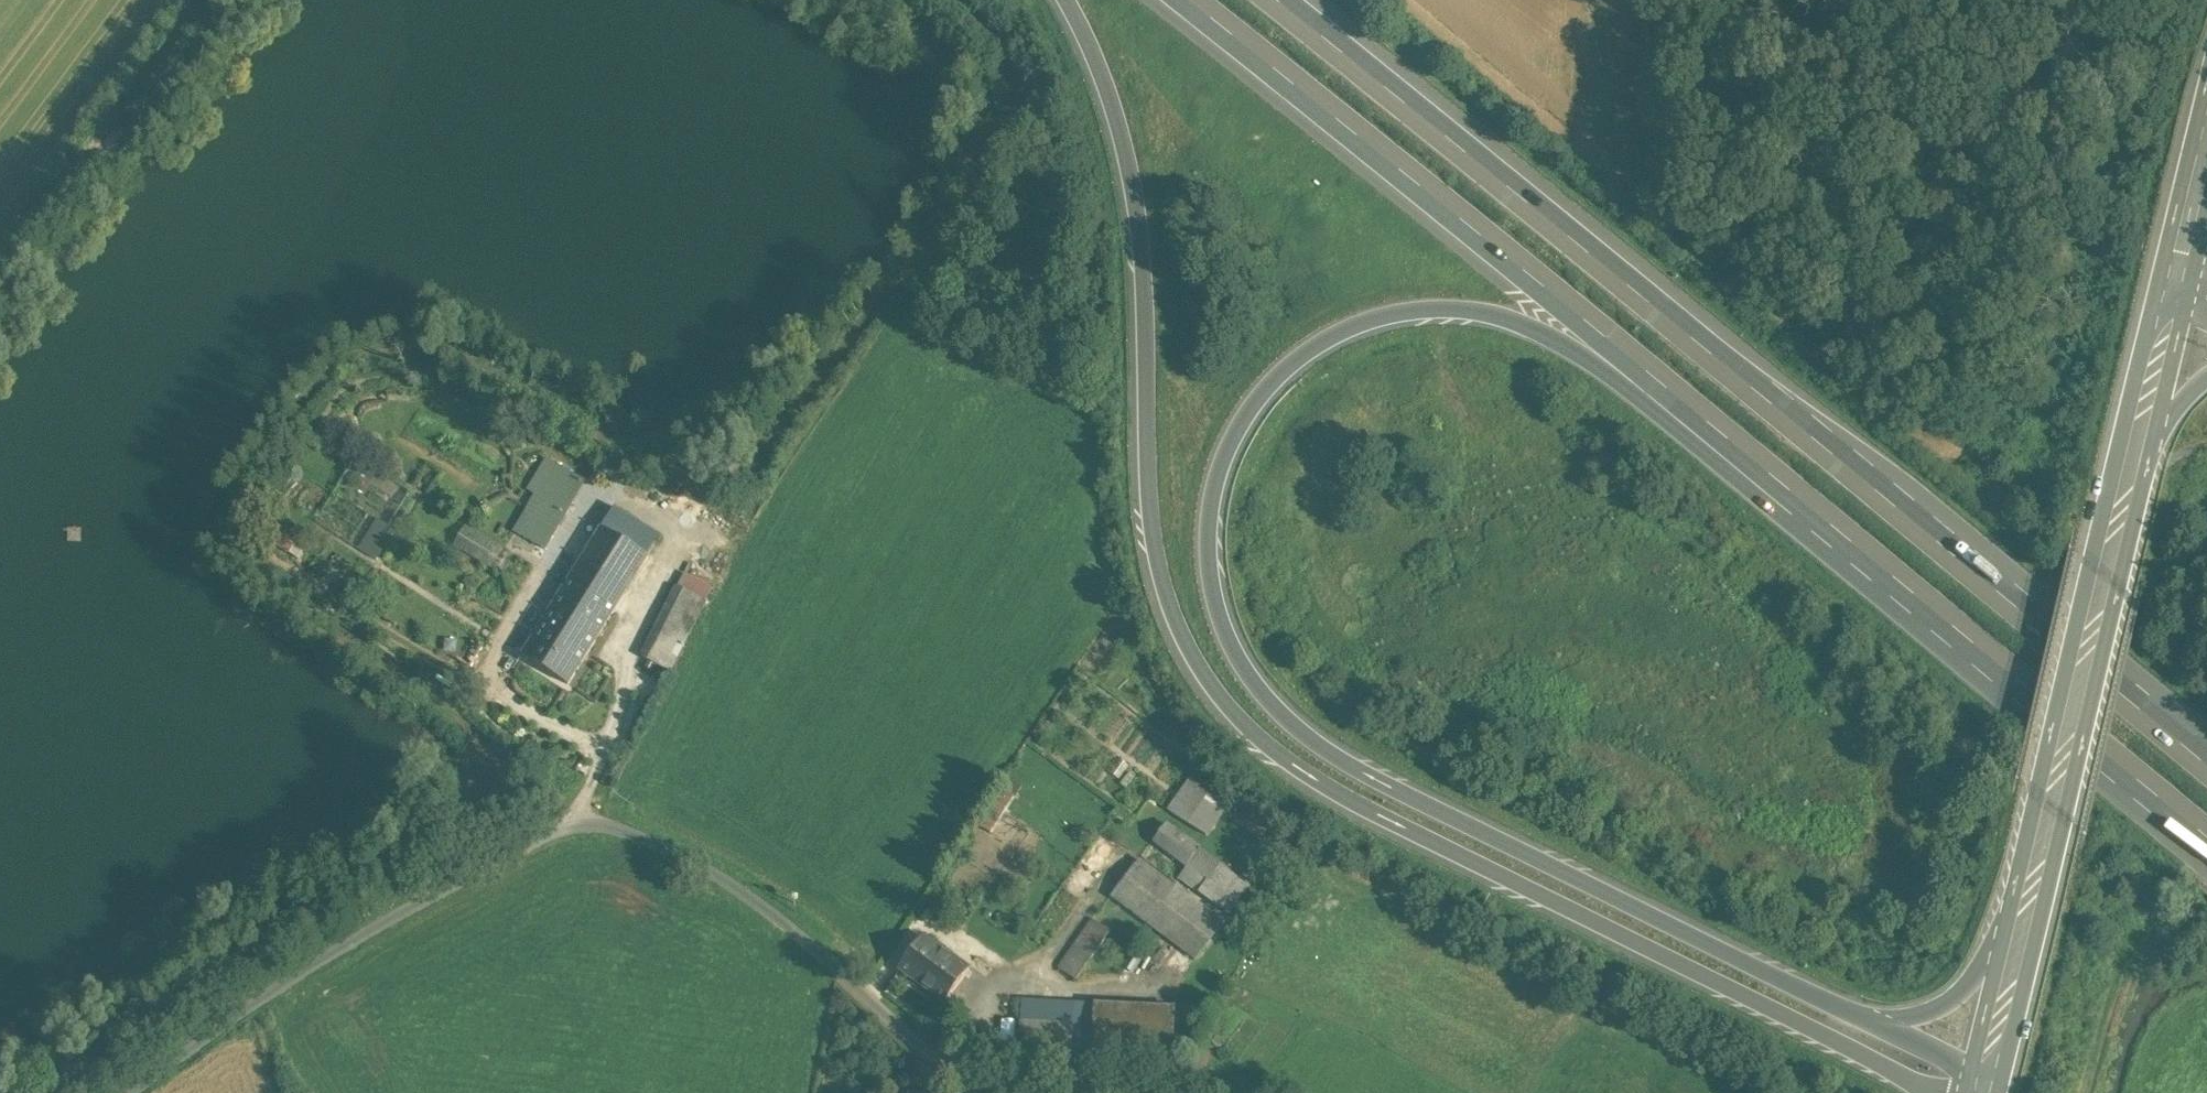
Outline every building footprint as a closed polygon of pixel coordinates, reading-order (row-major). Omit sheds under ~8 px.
[(546,459),(530,486),(538,491),(528,507),(533,510),(559,466),(546,459)] [(533,510),(519,534),(547,550),(575,502),(569,499),(581,479),(559,466),(533,510)] [(656,543),(611,515),(602,528),(648,556),(656,543)] [(379,520),(361,550),(377,560),(395,530),(379,520)] [(300,540),(278,524),(268,537),(291,553),(300,540)] [(504,547),(468,526),(456,546),(492,568),(504,547)] [(602,528),(550,611),(596,640),(648,556),(602,528)] [(679,586),(642,657),(670,671),(707,601),(679,586)] [(596,640),(550,611),(545,619),(541,616),(535,625),(540,628),(523,656),(569,684),(596,640)] [(1195,774),(1170,810),(1206,835),(1231,799),(1195,774)] [(980,825),(992,832),(1022,786),(1010,778),(980,825)] [(1250,886),(1166,824),(1155,839),(1189,865),(1179,877),(1229,914),(1250,886)] [(1101,831),(1031,927),(1049,941),(1120,844),(1101,831)] [(1224,923),(1140,860),(1113,895),(1196,959),(1224,923)] [(1093,919),(1059,968),(1077,980),(1111,931),(1093,919)] [(969,969),(924,936),(900,969),(945,1001),(969,969)] [(1023,1000),(1020,1049),(1072,1052),(1075,1004),(1023,1000)] [(1095,1005),(1075,1004),(1072,1052),(1171,1058),(1174,1005),(1095,1001),(1095,1005)]
